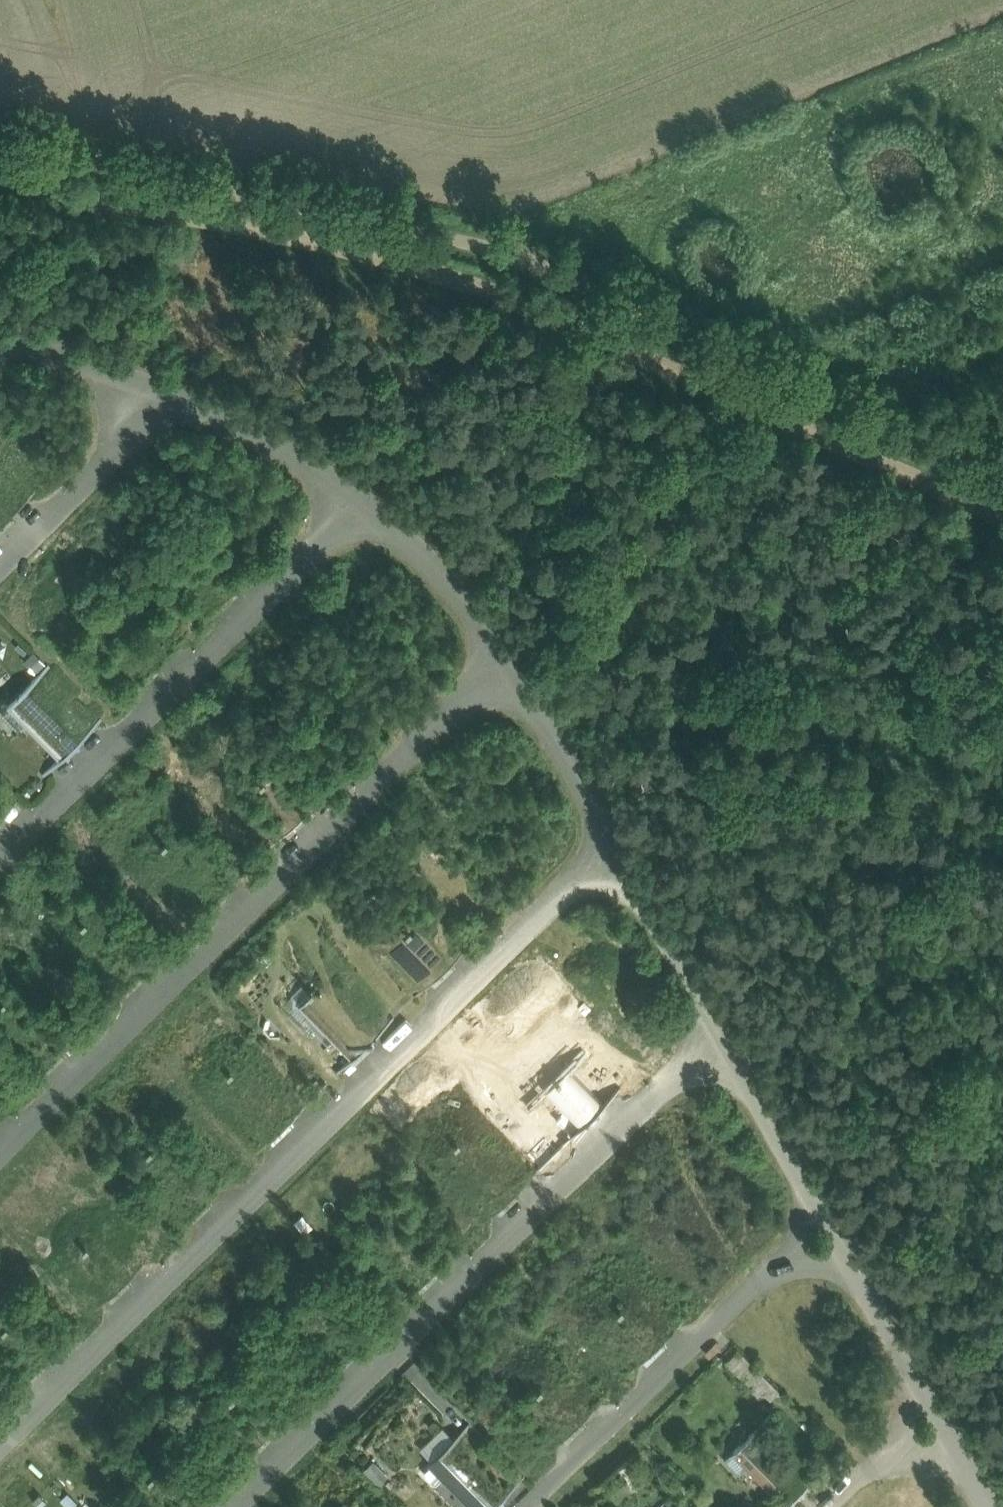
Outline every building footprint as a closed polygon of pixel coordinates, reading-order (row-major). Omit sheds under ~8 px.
[(31,648),(24,659),(39,670),(46,659),(31,648)] [(83,736),(32,682),(10,704),(62,757),(83,736)] [(311,806),(276,770),(254,792),(289,827),(311,806)] [(457,955),(422,920),(400,941),(435,977),(457,955)] [(376,1035),(324,981),(302,1003),(354,1056),(376,1035)] [(603,1105),(568,1069),(546,1091),(581,1126),(603,1105)] [(522,1184),(470,1131),(448,1152),(501,1206),(522,1184)] [(728,1359),(768,1401),(780,1389),(740,1348),(728,1359)] [(808,1482),(756,1429),(734,1450),(786,1503),(808,1482)] [(455,1438),(433,1459),(480,1506),(491,1506),(507,1491),(455,1438)] [(376,1456),(364,1463),(375,1481),(387,1474),(376,1456)]
